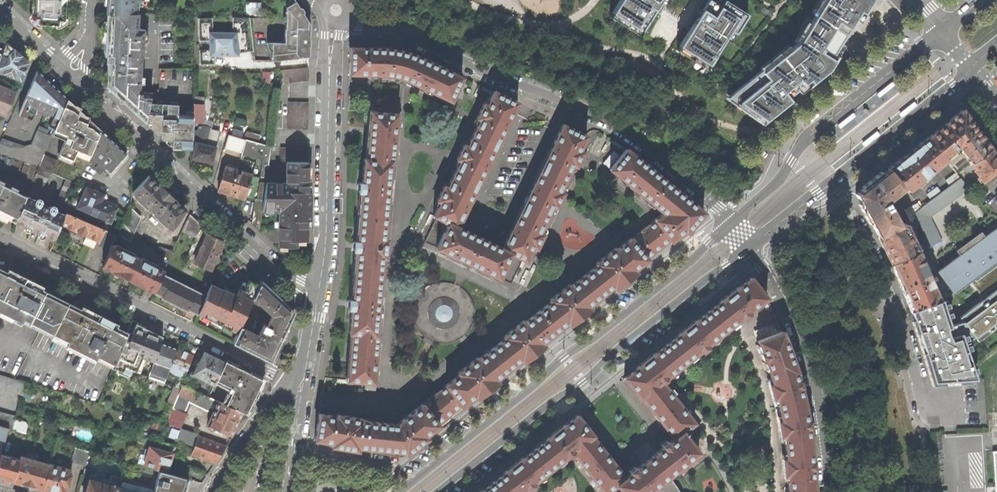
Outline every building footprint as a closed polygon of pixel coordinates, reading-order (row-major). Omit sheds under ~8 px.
[(33,18),(39,18),(39,24),(59,25),(59,20),(65,20),(66,0),(34,0),(33,18)] [(108,14),(138,12),(139,0),(108,0),(108,14)] [(610,16),(639,35),(656,9),(660,2),(666,4),(669,0),(620,0),(610,16)] [(676,49),(706,68),(730,30),(735,33),(748,14),(726,0),(722,0),(720,5),(712,0),(701,0),(692,15),(696,18),(691,26),(676,49)] [(729,94),(761,117),(820,70),(825,66),(857,14),(866,0),(823,0),(798,41),(762,69),(761,68),(729,94)] [(294,1),(285,6),(285,28),(284,28),(284,42),(271,42),(271,60),(278,60),(309,56),(309,27),(307,27),(307,21),(304,17),(294,1)] [(262,15),(262,2),(247,2),(247,15),(262,15)] [(138,29),(138,12),(108,14),(108,69),(107,88),(145,124),(151,105),(155,93),(143,91),(144,29),(138,29)] [(200,63),(213,63),(211,17),(198,17),(200,63)] [(236,19),(241,58),(254,56),(249,17),(236,19)] [(2,48),(0,55),(0,71),(21,80),(28,62),(19,54),(5,41),(2,48)] [(407,80),(451,100),(462,76),(434,64),(417,56),(409,53),(400,50),(392,49),(383,48),(368,48),(349,47),(349,74),(380,75),(387,75),(394,76),(400,78),(407,80)] [(309,80),(307,66),(279,70),(281,83),(309,80)] [(23,102),(30,105),(37,108),(47,112),(52,115),(59,118),(67,98),(51,83),(37,70),(23,102)] [(881,96),(882,98),(898,86),(895,82),(894,83),(882,93),(880,94),(881,96)] [(6,116),(15,91),(0,85),(0,114),(6,116)] [(436,216),(449,222),(458,227),(467,209),(488,165),(509,122),(518,102),(494,90),(487,105),(484,103),(477,118),(481,120),(468,147),(465,145),(458,160),(461,162),(448,189),(445,187),(438,201),(442,203),(436,216)] [(75,152),(75,153),(88,159),(89,157),(100,130),(86,116),(67,98),(59,118),(54,129),(52,133),(64,139),(61,146),(75,152)] [(25,116),(30,105),(23,102),(18,114),(25,116)] [(308,129),(308,102),(288,102),(288,128),(308,129)] [(919,106),(916,102),(901,114),(903,118),(904,117),(917,107),(919,106)] [(193,103),(193,105),(192,122),(203,122),(203,104),(193,103)] [(172,149),(191,148),(192,122),(193,105),(151,105),(145,124),(151,124),(150,128),(155,133),(160,133),(160,137),(163,140),(167,140),(172,140),(172,149)] [(956,172),(963,166),(990,146),(976,128),(962,109),(945,122),(933,131),(928,135),(947,160),(956,172)] [(393,162),(397,114),(371,112),(369,135),(367,157),(364,157),(362,181),(359,180),(358,186),(358,191),(361,191),(357,240),(354,239),(353,244),(353,249),(356,249),(352,298),(349,298),(348,303),(348,308),(351,308),(349,332),(352,332),(349,360),(347,380),(374,382),(378,333),(375,333),(382,256),(385,256),(386,238),(384,238),(390,162),(393,162)] [(841,127),(843,129),(858,117),(855,113),(854,114),(842,124),(840,126),(841,127)] [(54,129),(59,118),(52,115),(47,126),(54,129)] [(586,135),(563,124),(551,147),(533,185),(514,226),(503,249),(523,258),(526,260),(533,245),(537,247),(544,232),(540,230),(553,203),(557,205),(564,190),(560,188),(573,162),(577,164),(583,151),(579,150),(586,135)] [(24,162),(36,166),(37,167),(51,135),(37,130),(31,144),(22,145),(1,138),(0,141),(0,153),(21,161),(24,162)] [(115,143),(100,130),(89,157),(92,160),(92,164),(100,171),(103,167),(109,172),(126,154),(115,143)] [(247,131),(245,138),(246,138),(259,142),(261,134),(247,131)] [(881,135),(879,131),(864,144),(866,147),(868,146),(879,136),(881,135)] [(224,147),(242,151),(246,138),(245,138),(228,134),(224,147)] [(909,191),(947,160),(928,135),(908,151),(889,166),(904,185),(909,191)] [(259,229),(262,209),(266,182),(271,146),(259,142),(246,138),(242,151),(240,158),(256,162),(252,174),(246,193),(251,195),(256,197),(252,222),(259,229)] [(202,160),(212,162),(216,146),(196,142),(192,157),(202,160)] [(72,160),(75,153),(75,152),(61,146),(58,153),(72,160)] [(996,170),(996,156),(996,155),(990,146),(963,166),(972,178),(977,174),(982,181),(996,172),(996,170)] [(307,161),(308,147),(281,147),(280,160),(287,161),(307,161)] [(609,168),(663,213),(684,230),(687,232),(703,212),(687,198),(643,162),(626,148),(609,168)] [(307,199),(307,161),(287,161),(286,183),(266,182),(262,209),(279,210),(279,220),(281,220),(281,226),(279,226),(278,246),(296,246),(296,240),(306,240),(307,199)] [(20,174),(32,179),(36,166),(24,162),(20,174)] [(244,198),(246,193),(252,174),(236,169),(236,166),(231,164),(230,167),(225,166),(218,190),(231,194),(244,198)] [(886,200),(904,185),(889,166),(856,193),(867,213),(875,228),(878,236),(900,225),(886,200)] [(38,167),(26,196),(36,200),(48,171),(38,167)] [(171,228),(176,222),(184,208),(167,192),(148,175),(132,191),(171,228)] [(918,203),(905,209),(910,220),(917,217),(925,234),(929,242),(930,244),(939,240),(929,216),(968,186),(961,177),(921,207),(918,203)] [(56,209),(65,213),(65,212),(77,184),(68,180),(56,209)] [(15,222),(20,209),(26,196),(0,183),(0,214),(15,222)] [(103,200),(106,193),(95,189),(86,185),(76,208),(111,223),(118,207),(103,200)] [(26,196),(20,209),(29,213),(23,225),(23,226),(30,229),(39,208),(48,212),(45,219),(51,221),(55,210),(55,209),(41,203),(36,200),(26,196)] [(989,233),(996,226),(996,224),(983,205),(974,212),(989,233)] [(117,233),(129,240),(140,216),(129,206),(117,233)] [(64,214),(55,210),(51,221),(45,219),(48,212),(39,208),(30,229),(39,233),(38,234),(42,235),(54,240),(60,224),(64,214)] [(15,222),(23,225),(29,213),(20,209),(15,222)] [(99,240),(105,228),(65,212),(65,213),(64,214),(60,224),(89,236),(99,240)] [(182,230),(196,237),(201,224),(190,213),(182,230)] [(446,385),(462,405),(475,395),(478,398),(489,388),(499,381),(496,378),(522,358),(524,361),(535,352),(544,344),(542,342),(568,322),(570,324),(580,316),(591,308),(589,305),(614,285),(616,288),(627,280),(637,271),(635,269),(648,259),(647,258),(659,249),(670,240),(670,241),(684,230),(663,213),(654,219),(655,220),(648,226),(647,225),(641,230),(642,230),(633,238),(632,237),(619,247),(617,245),(596,262),(598,264),(572,284),(571,282),(550,299),(551,300),(526,320),(525,318),(504,335),(506,336),(480,357),(479,355),(458,371),(459,373),(445,384),(446,385)] [(511,283),(523,258),(503,249),(490,243),(468,232),(458,227),(449,222),(437,247),(511,283)] [(905,223),(900,225),(878,236),(885,250),(891,264),(919,251),(926,248),(929,242),(925,234),(913,239),(905,223)] [(989,233),(938,271),(939,273),(955,293),(971,281),(986,269),(996,261),(996,226),(989,233)] [(117,234),(105,228),(99,240),(98,242),(110,248),(112,244),(117,234)] [(194,262),(211,269),(224,242),(215,238),(207,234),(194,262)] [(154,291),(164,270),(112,244),(110,248),(103,265),(129,279),(154,291)] [(172,250),(159,245),(156,252),(169,257),(172,250)] [(939,299),(955,293),(939,273),(930,278),(919,251),(891,264),(901,287),(910,310),(939,299)] [(979,293),(996,280),(996,261),(971,281),(979,293)] [(0,272),(0,311),(22,322),(24,319),(53,334),(67,306),(37,291),(40,285),(26,278),(11,271),(8,276),(0,272)] [(206,295),(163,274),(154,292),(177,303),(197,312),(206,295)] [(572,452),(605,491),(608,491),(617,484),(624,491),(679,491),(676,488),(668,476),(699,452),(683,432),(694,423),(661,381),(766,298),(753,275),(738,287),(737,286),(727,294),(719,300),(720,301),(696,320),(696,319),(687,326),(678,333),(678,334),(654,353),(654,352),(644,360),(636,366),(637,367),(624,377),(640,398),(641,397),(650,407),(673,438),(660,449),(636,468),(624,477),(599,445),(592,436),(593,435),(577,414),(565,424),(564,424),(554,431),(546,437),(547,438),(523,458),(522,457),(514,464),(505,471),(505,472),(482,490),(481,490),(478,491),(522,491),(572,452)] [(223,289),(211,284),(206,295),(197,312),(202,315),(203,312),(219,320),(217,323),(230,330),(231,328),(237,331),(240,326),(253,297),(259,284),(248,279),(243,291),(239,289),(236,295),(223,289)] [(258,336),(240,326),(237,331),(233,342),(270,361),(282,336),(294,310),(261,280),(259,284),(253,297),(272,315),(266,326),(263,325),(258,336)] [(429,339),(435,341),(441,342),(446,342),(450,342),(455,340),(459,338),(462,336),(465,334),(469,330),(471,326),(473,321),(474,316),(474,310),(473,304),(471,299),(469,295),(466,291),(462,288),(461,287),(458,285),(455,284),(452,283),(447,282),(442,282),(437,283),(432,284),(426,287),(422,291),(418,296),(416,300),(414,306),(413,311),(413,313),(414,316),(414,320),(416,324),(418,328),(421,332),(425,336),(428,338),(429,339)] [(954,315),(957,319),(946,323),(938,324),(942,336),(956,332),(960,330),(965,340),(996,318),(996,284),(954,315)] [(939,299),(910,310),(919,342),(930,381),(969,378),(956,332),(942,336),(938,324),(946,323),(939,299)] [(69,303),(67,306),(53,334),(51,337),(113,368),(127,332),(116,326),(117,323),(100,315),(82,306),(80,309),(69,303)] [(130,326),(127,332),(113,368),(129,374),(131,368),(140,372),(146,357),(153,360),(160,342),(162,337),(148,330),(145,328),(143,332),(130,326)] [(812,465),(810,441),(808,425),(806,416),(803,403),(801,391),(799,384),(797,376),(798,373),(791,353),(782,329),(757,339),(773,381),(769,382),(773,397),(777,396),(782,419),(778,419),(780,435),(784,435),(786,458),(782,458),(783,474),(787,474),(788,491),(814,491),(812,465)] [(172,347),(160,342),(153,360),(150,370),(167,376),(168,372),(170,366),(177,349),(172,347)] [(185,352),(177,349),(170,366),(168,372),(179,377),(174,387),(163,412),(169,414),(181,385),(194,355),(185,352)] [(195,366),(192,374),(214,385),(214,383),(224,361),(213,356),(203,350),(199,359),(198,358),(194,365),(195,366)] [(261,380),(224,361),(214,383),(229,390),(223,403),(241,412),(245,414),(253,397),(261,380)] [(22,395),(26,382),(0,374),(0,389),(22,395)] [(235,425),(241,412),(223,403),(181,385),(169,414),(165,424),(180,428),(181,428),(186,414),(184,413),(189,403),(212,413),(207,425),(230,436),(235,425)] [(432,396),(423,403),(438,423),(449,414),(459,406),(460,407),(462,405),(446,385),(437,391),(431,395),(432,396)] [(423,403),(422,402),(396,423),(363,420),(363,418),(337,413),(336,415),(319,412),(314,438),(333,441),(332,445),(345,447),(402,457),(417,446),(428,437),(425,434),(439,423),(438,423),(423,403)] [(7,428),(13,429),(16,416),(0,411),(0,426),(7,428)] [(199,433),(181,428),(180,428),(176,439),(194,446),(191,455),(214,463),(219,456),(225,446),(198,436),(199,433)] [(71,460),(85,465),(89,451),(75,447),(71,460)] [(148,453),(144,466),(160,471),(167,473),(169,466),(172,454),(149,447),(148,451),(145,450),(145,452),(148,453)] [(42,489),(49,464),(38,461),(39,458),(33,456),(32,459),(20,456),(19,458),(16,457),(16,459),(0,454),(0,455),(0,478),(3,479),(2,481),(7,483),(10,481),(23,484),(42,489)] [(71,475),(69,474),(70,470),(49,464),(42,489),(51,491),(63,491),(65,486),(68,487),(71,475)] [(120,486),(114,484),(108,482),(96,479),(97,471),(90,469),(84,491),(118,491),(120,486)] [(167,473),(160,471),(154,491),(121,481),(120,486),(118,491),(184,491),(187,483),(188,479),(167,473)]
